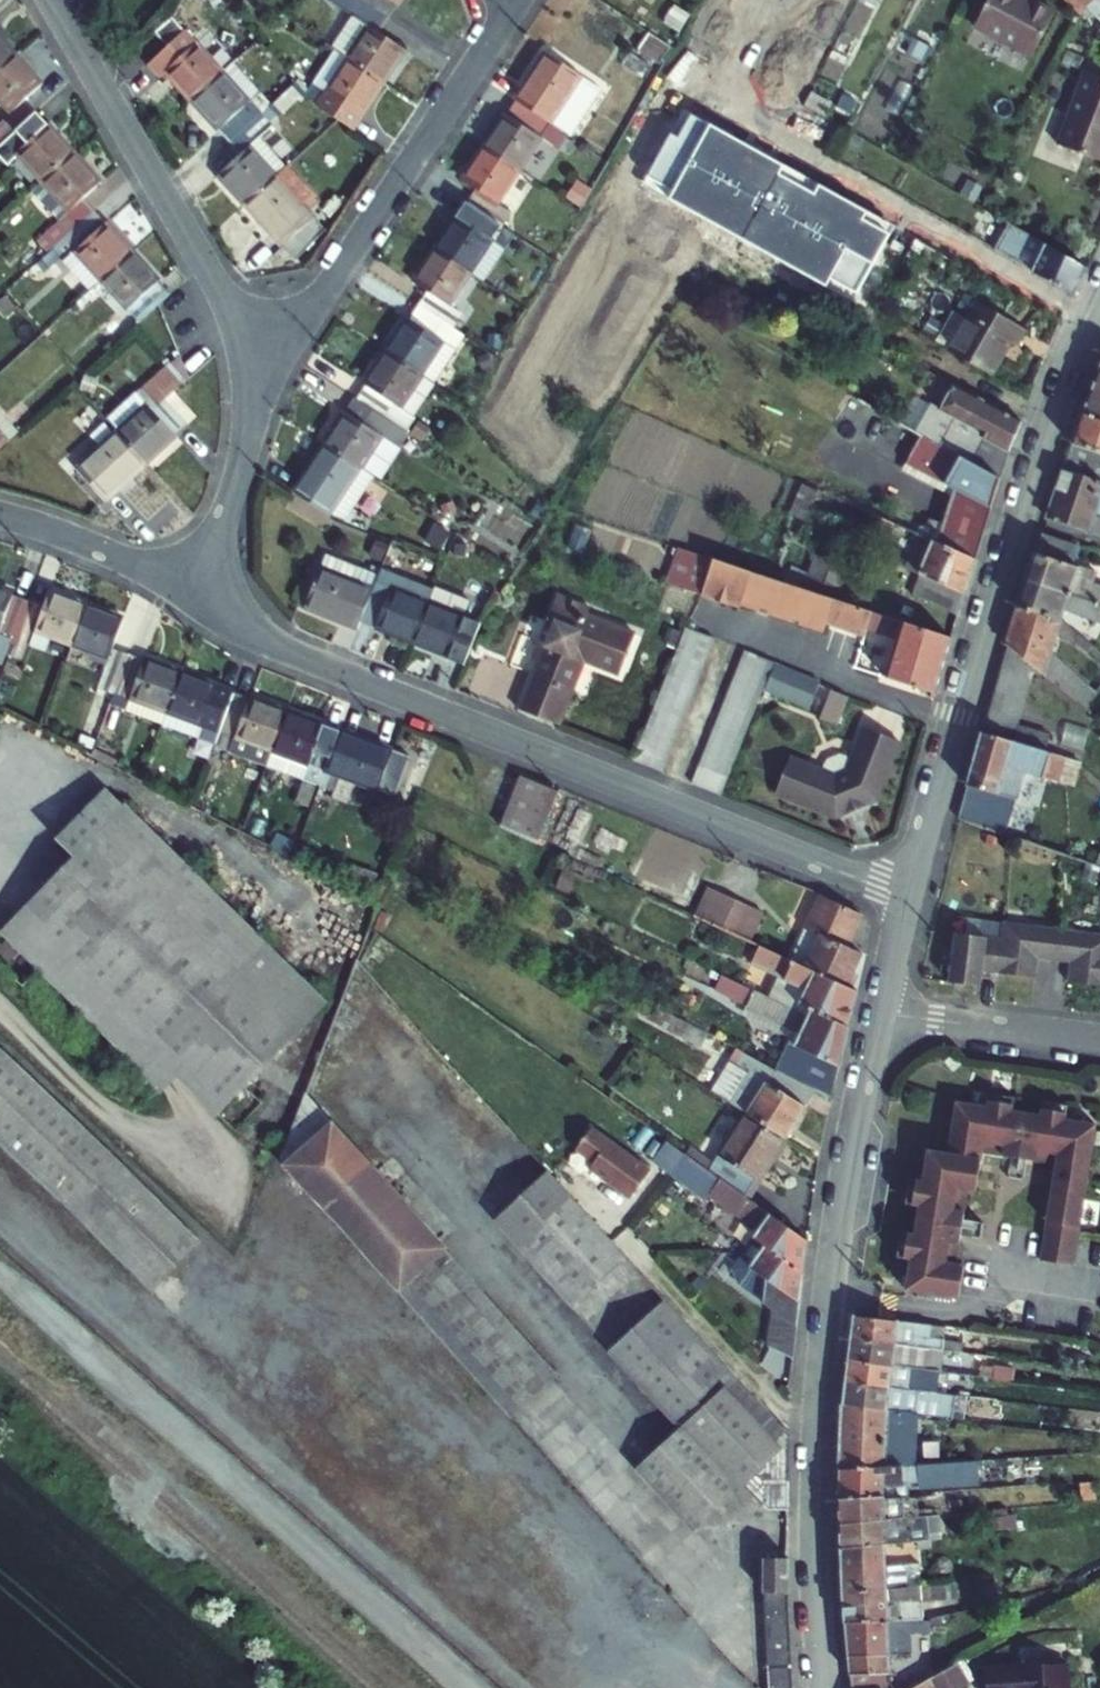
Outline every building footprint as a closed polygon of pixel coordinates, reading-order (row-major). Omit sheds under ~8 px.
[(389,19),(360,0),(333,0),(332,1),(355,16),(333,49),(336,51),(384,82),(405,50),(380,33),(389,19)] [(389,19),(401,0),(360,0),(389,19)] [(1032,56),(1054,12),(1032,0),(989,0),(975,26),(1032,56)] [(1079,0),(1064,0),(1080,17),(1086,7),(1079,0)] [(1088,9),(1098,0),(1079,0),(1086,7),(1088,9)] [(1088,9),(1099,20),(1099,0),(1098,0),(1088,9)] [(172,17),(155,33),(168,47),(185,31),(172,17)] [(16,55),(17,55),(5,41),(10,36),(0,24),(0,70),(16,55)] [(223,72),(185,31),(168,47),(148,65),(161,79),(167,73),(192,101),(223,72)] [(671,47),(648,32),(637,49),(660,63),(671,47)] [(336,51),(308,95),(317,105),(353,129),(384,82),(336,51)] [(546,53),(515,100),(550,124),(581,76),(546,53)] [(16,55),(0,70),(0,101),(11,113),(0,123),(0,146),(37,112),(26,100),(42,84),(16,55)] [(271,105),(233,63),(223,72),(192,101),(230,142),(262,113),(271,105)] [(1086,72),(1058,145),(1099,161),(1099,77),(1086,72)] [(581,76),(550,124),(563,132),(571,137),(602,90),(581,76)] [(271,105),(262,113),(266,118),(273,111),(279,117),(301,96),(304,99),(308,95),(296,82),(271,105)] [(515,100),(484,147),(519,170),(541,137),(553,146),(563,132),(550,124),(515,100)] [(75,154),(37,112),(0,146),(0,155),(8,165),(18,155),(43,182),(75,154)] [(262,113),(230,142),(241,154),(218,175),(245,204),(286,167),(260,137),(273,125),(266,118),(262,113)] [(475,188),(466,203),(501,226),(511,212),(498,203),(519,170),(484,147),(462,180),(475,188)] [(101,183),(75,154),(43,182),(33,191),(60,221),(42,237),(53,249),(95,211),(84,199),(101,183)] [(286,167),(245,204),(296,260),(326,230),(302,205),(312,195),(286,167)] [(516,235),(501,226),(466,203),(435,249),(470,273),(480,279),(502,246),(506,249),(516,235)] [(133,253),(95,211),(53,249),(91,291),(102,281),(133,253)] [(707,274),(753,295),(771,258),(786,265),(780,279),(796,287),(813,250),(734,214),(707,274)] [(1008,223),(994,249),(1073,295),(1087,268),(1008,223)] [(414,282),(427,291),(418,305),(453,328),(463,313),(449,304),(470,273),(435,249),(414,282)] [(171,294),(133,253),(102,281),(139,322),(159,305),(171,294)] [(950,351),(991,375),(1011,341),(1017,345),(1026,330),(978,302),(968,320),(953,312),(937,340),(951,349),(950,351)] [(386,351),(433,382),(464,335),(453,328),(418,305),(386,351)] [(386,351),(355,398),(400,428),(406,431),(415,417),(413,416),(434,383),(433,382),(386,351)] [(190,377),(180,354),(108,420),(118,432),(146,463),(188,425),(166,399),(190,377)] [(1099,421),(1099,374),(1098,374),(1082,414),(1099,421)] [(960,458),(1001,480),(1008,453),(1022,421),(953,384),(940,409),(932,404),(916,432),(939,445),(960,458)] [(916,432),(850,395),(836,420),(843,425),(842,427),(906,463),(907,464),(955,489),(953,497),(942,524),(931,519),(922,528),(920,527),(917,534),(920,535),(926,538),(976,560),(1001,480),(960,458),(939,445),(916,432)] [(323,444),(324,445),(374,478),(395,445),(391,442),(400,428),(355,398),(346,412),(345,412),(323,444)] [(1063,471),(1099,483),(1099,421),(1082,414),(1063,471)] [(105,501),(146,463),(118,432),(77,470),(105,501)] [(324,445),(294,492),(328,515),(329,515),(345,521),(374,478),(324,445)] [(902,470),(953,497),(955,489),(907,464),(906,463),(902,470)] [(1047,519),(1099,536),(1099,483),(1063,471),(1047,519)] [(789,515),(806,522),(819,490),(802,483),(789,515)] [(871,514),(863,534),(888,545),(897,525),(871,514)] [(1026,580),(1099,606),(1099,586),(1094,584),(1097,573),(1069,563),(1075,545),(1042,534),(1026,580)] [(923,544),(926,538),(920,535),(917,542),(923,544)] [(920,575),(913,596),(958,615),(976,560),(926,538),(923,544),(917,542),(905,569),(920,575)] [(681,548),(669,583),(684,588),(697,553),(681,548)] [(684,588),(702,594),(715,559),(697,553),(684,588)] [(320,568),(312,565),(297,605),(358,628),(361,621),(379,574),(326,554),(320,568)] [(816,557),(805,589),(819,593),(827,571),(845,577),(848,568),(816,557)] [(886,678),(936,693),(953,637),(838,599),(819,593),(805,589),(715,559),(702,594),(740,607),(741,603),(823,632),(826,623),(865,635),(867,629),(898,638),(886,678)] [(361,621),(413,642),(433,591),(380,570),(379,574),(361,621)] [(827,571),(819,593),(838,599),(845,577),(827,571)] [(1017,607),(1060,621),(1064,610),(1099,622),(1099,606),(1026,580),(1017,607)] [(464,665),(480,623),(464,617),(470,601),(434,587),(433,591),(413,642),(449,656),(448,659),(464,665)] [(5,665),(9,653),(29,600),(0,589),(0,663),(5,665)] [(35,630),(72,644),(87,605),(50,591),(44,605),(29,600),(9,653),(25,659),(35,630)] [(556,625),(552,635),(624,663),(635,634),(604,622),(603,626),(585,619),(590,608),(557,596),(547,622),(556,625)] [(98,687),(114,693),(129,653),(113,647),(123,618),(87,605),(72,644),(109,657),(98,687)] [(1017,607),(1011,628),(1054,641),(1056,635),(1073,641),(1088,652),(1093,646),(1078,634),(1060,621),(1017,607)] [(547,622),(539,641),(548,645),(552,635),(556,625),(547,622)] [(686,627),(634,759),(662,771),(715,639),(686,627)] [(1054,641),(1011,628),(1006,644),(1008,645),(1033,666),(1090,712),(1099,702),(1099,697),(1094,692),(1050,652),(1054,641)] [(533,673),(519,709),(559,725),(573,689),(567,686),(577,658),(584,661),(619,675),(624,663),(552,635),(548,645),(539,641),(532,660),(537,662),(542,664),(538,675),(533,673)] [(1008,645),(1000,671),(1030,679),(1033,666),(1008,645)] [(745,651),(693,783),(722,794),(774,663),(745,651)] [(181,672),(129,653),(114,693),(110,703),(162,723),(181,672)] [(567,686),(573,689),(584,661),(577,658),(567,686)] [(542,664),(537,662),(533,673),(538,675),(542,664)] [(809,709),(820,681),(776,663),(764,692),(809,709)] [(1000,671),(996,686),(1025,694),(1030,679),(1000,671)] [(234,692),(181,672),(162,723),(215,742),(234,692)] [(996,686),(992,701),(1021,710),(1025,694),(996,686)] [(848,697),(832,691),(820,719),(837,726),(848,697)] [(287,711),(234,692),(215,742),(229,748),(228,751),(267,765),(287,711)] [(992,701),(987,717),(1017,725),(1021,710),(992,701)] [(267,765),(319,784),(339,730),(287,711),(267,765)] [(987,717),(983,732),(1012,741),(1017,725),(987,717)] [(1017,725),(1012,741),(1045,751),(1050,734),(1017,725)] [(789,758),(776,793),(835,817),(876,799),(899,741),(864,727),(852,758),(839,755),(827,760),(822,771),(789,758)] [(409,756),(339,730),(319,784),(335,790),(340,776),(395,795),(409,756)] [(983,732),(968,786),(998,795),(999,793),(1018,798),(1025,772),(1058,781),(1065,757),(1045,751),(1012,741),(983,732)] [(1065,757),(1058,781),(1072,786),(1080,761),(1065,757)] [(559,791),(521,776),(501,827),(538,844),(559,791)] [(968,786),(964,801),(994,810),(997,800),(998,795),(968,786)] [(75,858),(1,932),(161,1089),(178,1073),(219,1113),(326,1003),(126,806),(123,809),(105,792),(57,840),(75,858)] [(994,810),(989,827),(1000,831),(1008,803),(997,800),(994,810)] [(964,801),(959,817),(989,827),(994,810),(964,801)] [(709,888),(696,917),(751,942),(764,913),(709,888)] [(821,896),(791,960),(848,987),(851,981),(848,980),(860,953),(847,946),(862,914),(821,896)] [(1035,978),(1037,958),(1071,962),(1068,982),(1099,986),(1099,934),(1003,922),(1001,939),(955,934),(949,982),(980,986),(982,972),(998,974),(1035,978)] [(779,977),(769,997),(846,1035),(857,991),(848,987),(791,960),(760,946),(751,964),(779,977)] [(769,997),(722,974),(714,989),(746,1005),(741,1015),(791,1038),(782,1058),(835,1086),(846,1035),(769,997)] [(709,1034),(645,1000),(638,1014),(701,1048),(709,1034)] [(0,1049),(0,1142),(153,1291),(199,1242),(0,1049)] [(815,1091),(776,1070),(737,1049),(712,1092),(745,1113),(785,1138),(815,1091)] [(835,1086),(782,1058),(776,1070),(815,1091),(832,1100),(835,1086)] [(333,1122),(306,1092),(280,1159),(285,1165),(333,1122)] [(1012,1110),(1014,1097),(989,1093),(987,1107),(956,1102),(948,1154),(927,1150),(923,1181),(909,1179),(905,1204),(919,1206),(915,1235),(901,1232),(897,1257),(911,1259),(906,1290),(959,1298),(964,1265),(956,1264),(959,1241),(949,1240),(953,1211),(964,1213),(967,1190),(975,1192),(981,1152),(1003,1155),(1005,1145),(1034,1150),(1033,1160),(1055,1163),(1040,1259),(1073,1264),(1096,1123),(1065,1119),(1067,1105),(1043,1101),(1041,1115),(1012,1110)] [(709,1171),(720,1179),(747,1199),(759,1180),(755,1178),(769,1155),(773,1158),(785,1138),(745,1113),(709,1171)] [(333,1122),(285,1165),(398,1291),(443,1251),(446,1248),(333,1122)] [(591,1128),(576,1150),(594,1162),(590,1169),(631,1198),(650,1171),(591,1128)] [(685,1154),(667,1141),(653,1160),(670,1173),(685,1154)] [(1034,1150),(1005,1145),(1003,1155),(1033,1160),(1034,1150)] [(685,1154),(670,1173),(706,1199),(709,1195),(720,1179),(709,1171),(685,1154)] [(626,1256),(550,1172),(496,1221),(572,1305),(626,1256)] [(807,1241),(747,1199),(720,1179),(709,1195),(759,1231),(754,1237),(803,1272),(807,1241)] [(964,1213),(953,1211),(949,1240),(959,1241),(964,1213)] [(754,1237),(732,1269),(739,1284),(773,1309),(768,1347),(793,1359),(803,1272),(754,1237)] [(555,1376),(443,1251),(398,1291),(511,1415),(555,1376)] [(785,1430),(666,1299),(613,1348),(684,1426),(740,1487),(741,1488),(744,1485),(756,1474),(761,1479),(761,1504),(767,1510),(789,1510),(789,1436),(785,1430)] [(851,1340),(942,1352),(943,1350),(962,1352),(963,1343),(944,1341),(945,1327),(854,1316),(851,1340)] [(851,1340),(848,1360),(939,1372),(942,1352),(851,1340)] [(846,1382),(936,1393),(939,1372),(848,1360),(846,1382)] [(915,1413),(953,1419),(956,1395),(936,1393),(846,1382),(843,1404),(915,1413)] [(956,1395),(953,1419),(964,1420),(967,1396),(956,1395)] [(843,1404),(839,1469),(912,1465),(915,1413),(843,1404)] [(740,1487),(684,1426),(637,1469),(693,1531),(740,1487)] [(912,1465),(839,1469),(838,1499),(883,1496),(909,1494),(908,1484),(917,1483),(918,1488),(979,1484),(978,1462),(978,1460),(912,1465)] [(978,1462),(979,1484),(994,1483),(993,1462),(978,1462)] [(756,1474),(744,1485),(761,1504),(761,1479),(756,1474)] [(883,1496),(838,1499),(839,1525),(906,1518),(904,1499),(909,1499),(909,1494),(883,1496)] [(927,1516),(929,1538),(942,1537),(940,1515),(927,1516)] [(906,1518),(839,1525),(840,1547),(885,1543),(929,1538),(927,1516),(906,1518)] [(840,1547),(842,1592),(905,1587),(904,1573),(920,1571),(919,1563),(886,1566),(885,1543),(840,1547)] [(789,1559),(764,1559),(764,1596),(769,1687),(793,1687),(789,1593),(789,1559)] [(842,1592),(845,1622),(923,1620),(922,1601),(956,1597),(955,1585),(932,1587),(932,1585),(905,1587),(842,1592)] [(890,1681),(889,1655),(911,1654),(910,1632),(930,1631),(930,1620),(923,1620),(845,1622),(851,1687),(894,1687),(890,1681)] [(968,1684),(956,1663),(911,1687),(961,1687),(968,1684)] [(1066,1663),(985,1667),(986,1687),(1068,1687),(1066,1663)]
